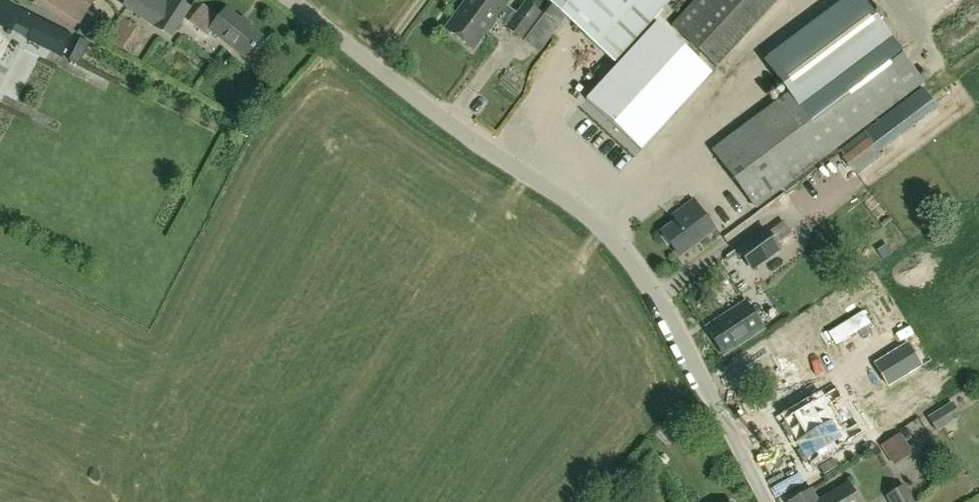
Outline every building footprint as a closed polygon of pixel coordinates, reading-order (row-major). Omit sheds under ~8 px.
[(22,13),(0,0),(0,1),(0,27),(10,33),(22,13)] [(45,0),(35,0),(34,2),(74,28),(78,22),(45,0)] [(78,22),(80,23),(94,0),(45,0),(78,22)] [(170,38),(192,7),(181,0),(169,0),(169,1),(167,0),(124,0),(121,5),(170,38)] [(445,29),(472,50),(496,19),(507,28),(521,39),(540,13),(526,2),(517,14),(506,5),(499,0),(467,0),(445,29)] [(673,0),(546,0),(614,63),(673,0)] [(671,27),(682,37),(684,39),(715,67),(717,68),(779,0),(696,0),(671,27)] [(711,151),(756,210),(925,83),(862,0),(845,0),(765,60),(789,93),(711,151)] [(211,31),(245,58),(252,49),(254,51),(256,48),(254,47),(261,38),(227,11),(221,18),(203,4),(187,23),(205,37),(210,30),(211,31)] [(121,44),(142,55),(155,28),(135,18),(121,44)] [(544,18),(523,45),(539,57),(560,30),(544,18)] [(29,43),(60,61),(71,40),(40,23),(29,43)] [(641,158),(712,80),(656,23),(584,104),(641,158)] [(77,65),(89,43),(79,39),(68,60),(77,65)] [(852,171),(895,139),(881,120),(872,127),(876,132),(842,157),(852,171)] [(676,221),(661,232),(680,257),(714,231),(694,204),(674,218),(676,221)] [(752,271),(782,249),(777,243),(791,233),(782,222),(769,232),(764,226),(735,248),(752,271)] [(885,247),(877,253),(883,263),(892,256),(885,247)] [(724,357),(764,330),(746,303),(706,329),(724,357)] [(875,365),(887,385),(921,365),(908,344),(875,365)] [(912,396),(846,435),(857,455),(923,413),(912,396)] [(937,431),(961,416),(951,400),(927,416),(937,431)] [(819,440),(845,424),(835,407),(809,423),(819,440)] [(792,466),(808,486),(848,462),(831,434),(818,441),(821,447),(807,456),(801,447),(787,456),(792,466)] [(881,447),(894,468),(913,456),(899,436),(881,447)] [(812,491),(793,501),(859,501),(849,484),(819,501),(812,491)] [(905,486),(887,498),(890,501),(914,501),(905,486)]
